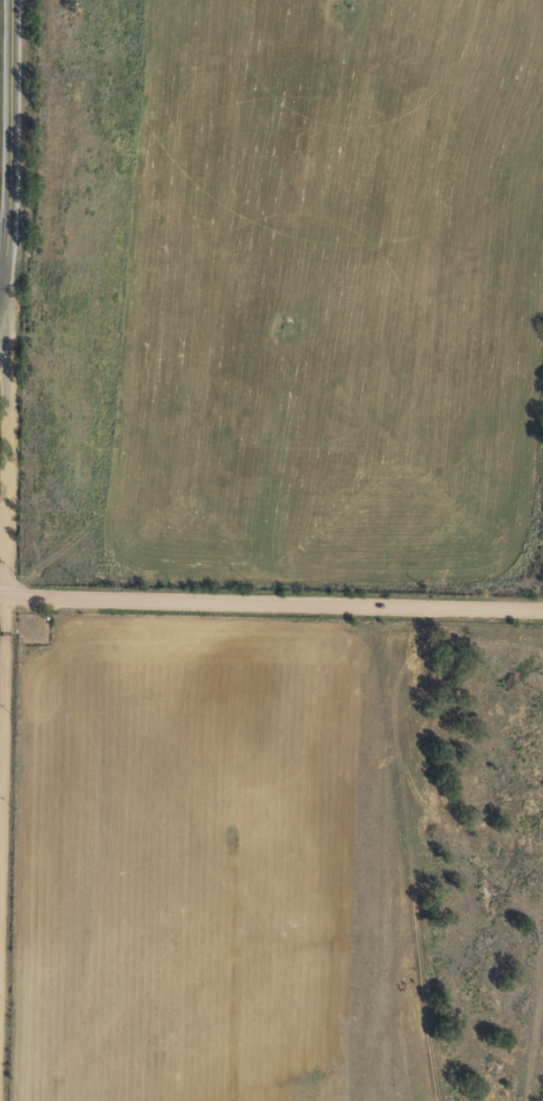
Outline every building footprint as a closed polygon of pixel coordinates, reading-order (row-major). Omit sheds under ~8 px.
[(37,629),(37,621),(22,621),(22,642),(46,642),(46,629),(37,629)]
